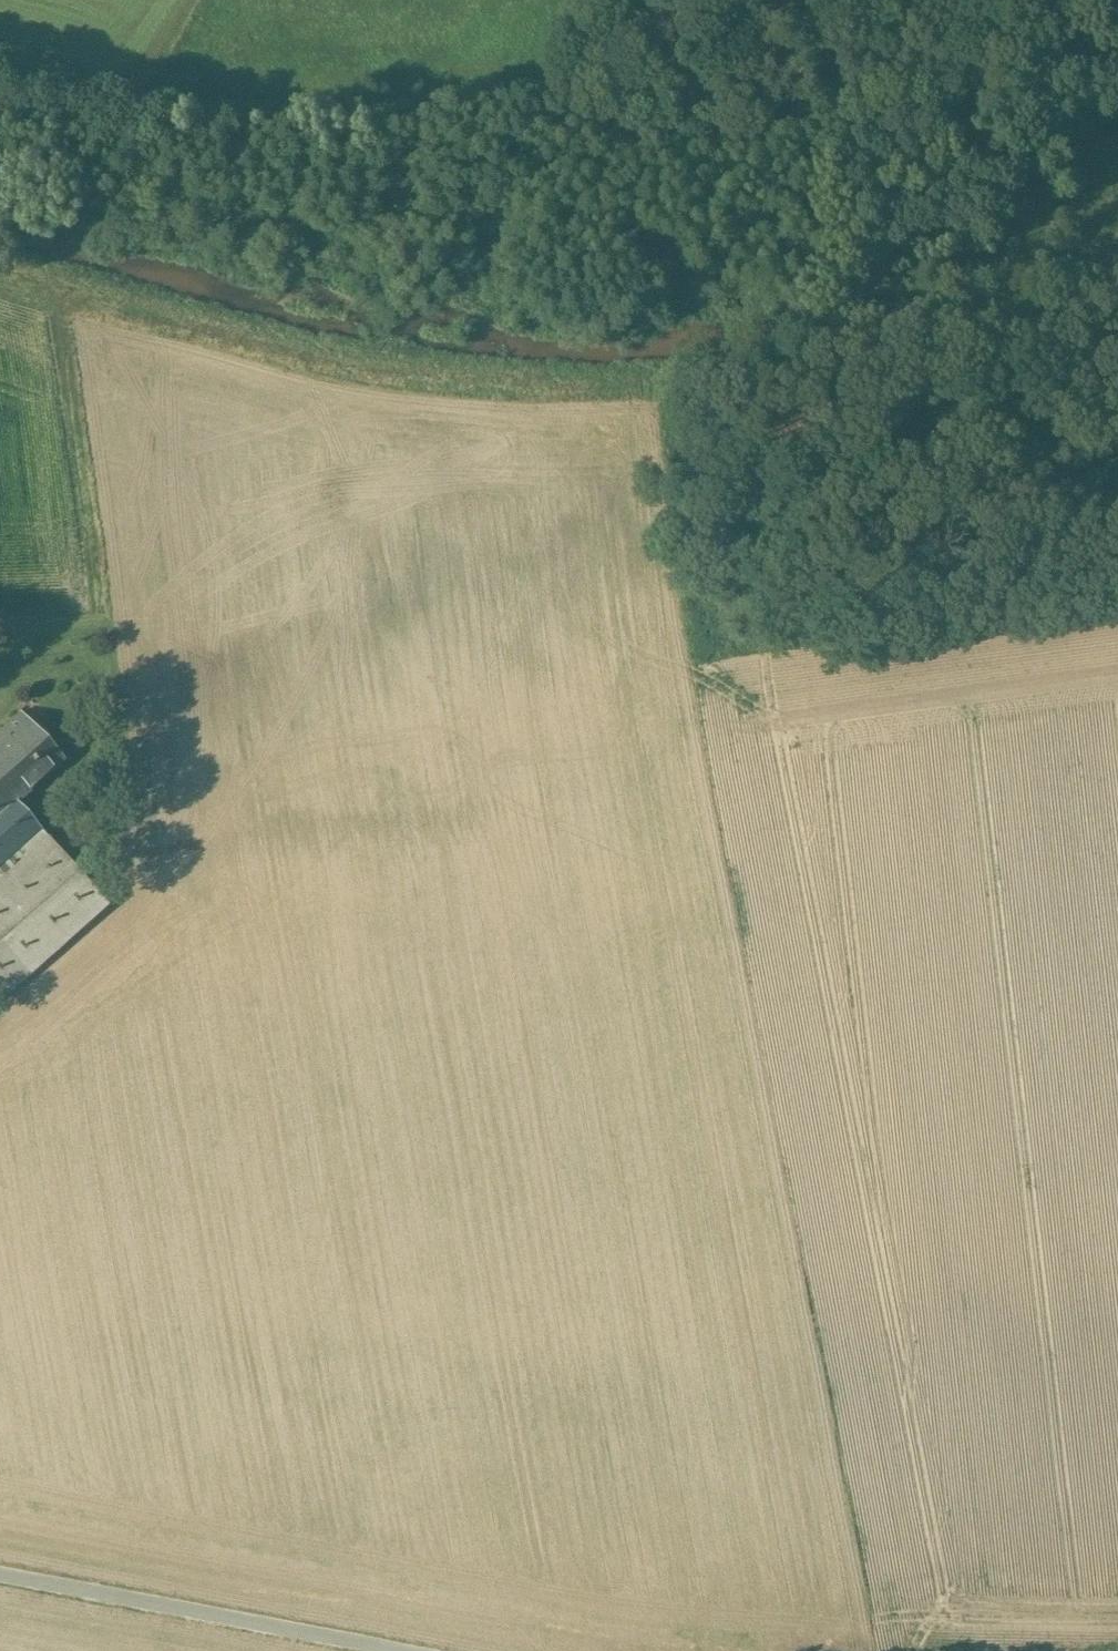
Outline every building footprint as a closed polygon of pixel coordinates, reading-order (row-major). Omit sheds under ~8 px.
[(0,732),(0,814),(16,800),(17,799),(62,758),(21,713),(0,732)] [(0,814),(0,861),(39,827),(16,800),(0,814)] [(0,999),(107,904),(49,838),(48,839),(39,828),(40,827),(39,827),(0,861),(0,999)]
